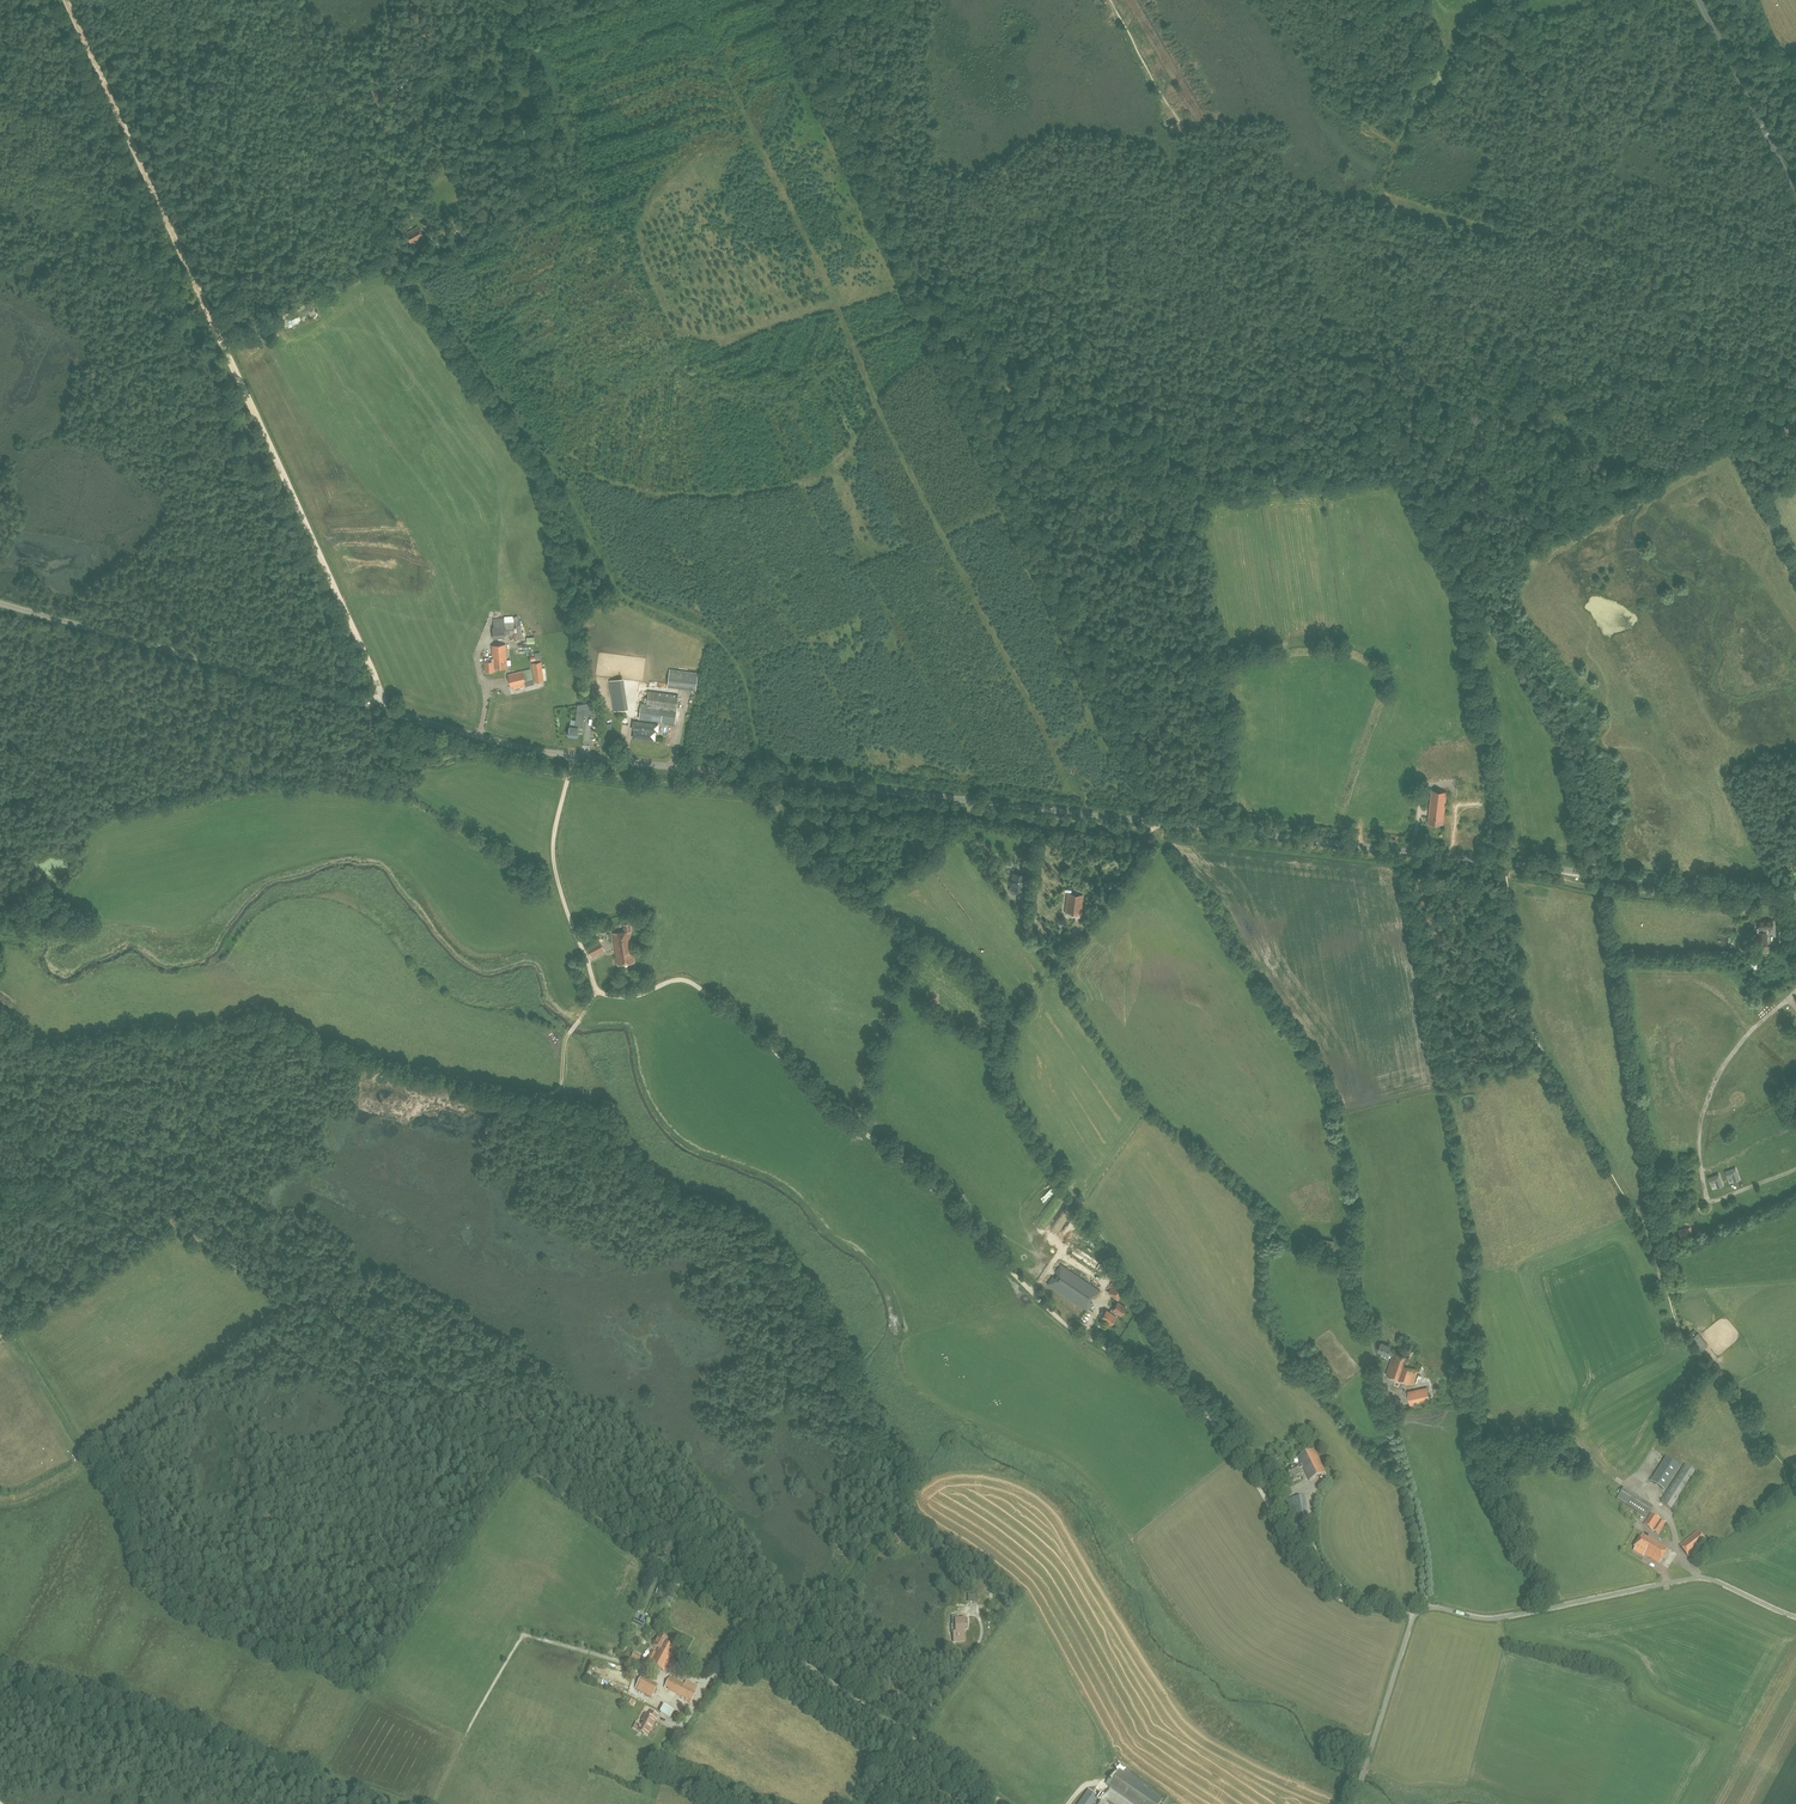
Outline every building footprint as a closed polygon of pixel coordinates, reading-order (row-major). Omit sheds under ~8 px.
[(425,237),(421,229),(406,237),(411,245),(425,237)] [(1778,436),(1785,432),(1785,433),(1795,428),(1793,423),(1783,427),(1783,428),(1776,431),(1778,436)] [(1769,424),(1762,427),(1765,433),(1772,430),(1769,424)] [(518,615),(514,616),(516,625),(516,627),(517,628),(518,632),(520,639),(524,638),(518,615)] [(494,626),(493,626),(494,638),(506,637),(506,635),(506,630),(515,629),(515,628),(515,627),(514,622),(505,622),(494,623),(494,626)] [(490,661),(485,661),(485,671),(495,671),(494,668),(507,667),(506,644),(492,645),(493,658),(490,658),(490,661)] [(541,659),(540,652),(535,653),(535,656),(531,657),(531,661),(541,659)] [(532,663),(535,682),(544,681),(541,662),(532,663)] [(670,668),(668,686),(686,688),(695,689),(698,672),(670,668)] [(526,685),(522,671),(508,674),(511,687),(513,686),(514,688),(526,685)] [(619,679),(611,680),(615,710),(624,709),(619,679)] [(645,720),(654,721),(675,723),(676,710),(683,711),(685,695),(649,691),(645,720)] [(569,726),(568,735),(577,736),(578,727),(583,727),(584,715),(595,716),(593,702),(578,705),(576,720),(571,719),(570,726),(569,726)] [(633,737),(654,740),(655,731),(657,731),(658,724),(644,722),(634,721),(633,728),(634,729),(633,737)] [(1475,764),(1472,744),(1458,746),(1461,765),(1475,764)] [(1431,772),(1438,772),(1438,767),(1444,767),(1444,761),(1430,762),(1431,772)] [(1446,792),(1432,790),(1428,822),(1443,824),(1446,792)] [(1486,805),(1487,799),(1462,797),(1462,803),(1486,805)] [(1468,809),(1456,808),(1456,816),(1489,820),(1490,812),(1484,812),(1485,807),(1468,805),(1468,809)] [(1027,875),(1024,875),(1014,874),(1012,888),(1023,889),(1024,879),(1026,880),(1027,875)] [(1083,896),(1068,894),(1066,911),(1081,913),(1083,896)] [(1767,951),(1767,932),(1767,928),(1773,928),(1772,920),(1759,920),(1759,928),(1759,932),(1758,932),(1759,952),(1767,951)] [(625,931),(613,933),(618,965),(635,962),(630,931),(631,930),(630,923),(624,924),(625,931)] [(1069,932),(1066,939),(1070,941),(1072,939),(1074,933),(1070,931),(1070,932),(1069,933),(1069,932)] [(586,946),(591,954),(603,948),(599,939),(586,946)] [(1732,1176),(1734,1181),(1740,1179),(1736,1168),(1726,1172),(1728,1177),(1732,1176)] [(1719,1174),(1709,1178),(1711,1183),(1715,1182),(1717,1187),(1723,1185),(1719,1174)] [(1690,1227),(1679,1230),(1681,1237),(1692,1234),(1690,1227)] [(1053,1276),(1047,1284),(1087,1310),(1092,1302),(1089,1300),(1091,1296),(1095,1298),(1100,1291),(1061,1264),(1055,1272),(1059,1275),(1056,1279),(1053,1276)] [(1126,1289),(1117,1281),(1108,1291),(1118,1299),(1126,1289)] [(1107,1310),(1101,1318),(1111,1324),(1117,1316),(1116,1316),(1118,1313),(1121,1315),(1127,1307),(1119,1302),(1113,1310),(1115,1311),(1112,1314),(1107,1310)] [(1706,1347),(1696,1335),(1691,1339),(1701,1351),(1706,1347)] [(1392,1355),(1386,1374),(1413,1384),(1418,1369),(1410,1366),(1415,1351),(1407,1348),(1405,1355),(1389,1350),(1391,1346),(1381,1342),(1378,1350),(1388,1354),(1388,1353),(1392,1355)] [(1425,1383),(1427,1371),(1421,1370),(1419,1382),(1425,1383)] [(1427,1387),(1407,1391),(1410,1407),(1416,1406),(1415,1403),(1430,1400),(1427,1387)] [(1563,1457),(1569,1454),(1566,1446),(1559,1449),(1563,1457)] [(1298,1478),(1296,1476),(1301,1474),(1299,1469),(1303,1467),(1310,1480),(1326,1472),(1314,1449),(1298,1457),(1302,1464),(1298,1466),(1297,1465),(1287,1470),(1293,1481),(1298,1478)] [(1651,1481),(1665,1490),(1680,1466),(1666,1457),(1651,1481)] [(1698,1473),(1685,1464),(1661,1502),(1673,1510),(1698,1473)] [(1653,1507),(1639,1498),(1623,1488),(1617,1499),(1647,1518),(1653,1507)] [(1292,1530),(1305,1528),(1300,1497),(1287,1499),(1292,1530)] [(1651,1513),(1644,1524),(1658,1534),(1666,1522),(1651,1513)] [(1698,1530),(1681,1544),(1690,1556),(1707,1542),(1698,1530)] [(1668,1549),(1643,1534),(1634,1550),(1643,1556),(1644,1554),(1659,1563),(1668,1549)] [(968,1594),(968,1602),(978,1601),(978,1594),(968,1594)] [(958,1636),(958,1637),(958,1641),(965,1641),(964,1628),(966,1628),(965,1619),(955,1619),(956,1632),(958,1632),(958,1636)] [(666,1643),(668,1638),(659,1634),(656,1639),(655,1639),(654,1639),(653,1639),(653,1640),(653,1641),(653,1642),(653,1643),(654,1643),(653,1645),(658,1648),(657,1650),(663,1653),(664,1650),(662,1649),(666,1643)] [(675,1648),(666,1643),(662,1649),(664,1650),(663,1653),(657,1650),(656,1653),(651,1651),(646,1661),(650,1664),(664,1671),(675,1648)] [(642,1656),(634,1652),(631,1657),(639,1661),(642,1656)] [(670,1686),(668,1689),(692,1701),(698,1689),(671,1676),(665,1687),(667,1685),(670,1686)] [(657,1688),(648,1684),(644,1692),(652,1697),(657,1688)] [(674,1710),(665,1705),(661,1713),(670,1717),(674,1710)] [(647,1716),(645,1715),(642,1721),(646,1723),(644,1727),(641,1725),(638,1731),(647,1736),(655,1720),(657,1715),(651,1712),(650,1714),(649,1713),(647,1716)] [(657,1764),(660,1766),(661,1763),(662,1761),(664,1756),(659,1754),(655,1760),(658,1761),(657,1764)] [(1115,1790),(1136,1803),(1159,1803),(1162,1799),(1149,1790),(1143,1785),(1144,1783),(1125,1770),(1126,1770),(1124,1769),(1125,1768),(1123,1768),(1119,1765),(1117,1768),(1120,1770),(1111,1782),(1109,1785),(1115,1790)] [(1099,1803),(1132,1803),(1109,1788),(1099,1803)] [(1089,1790),(1088,1789),(1078,1803),(1093,1803),(1099,1796),(1089,1790)]
